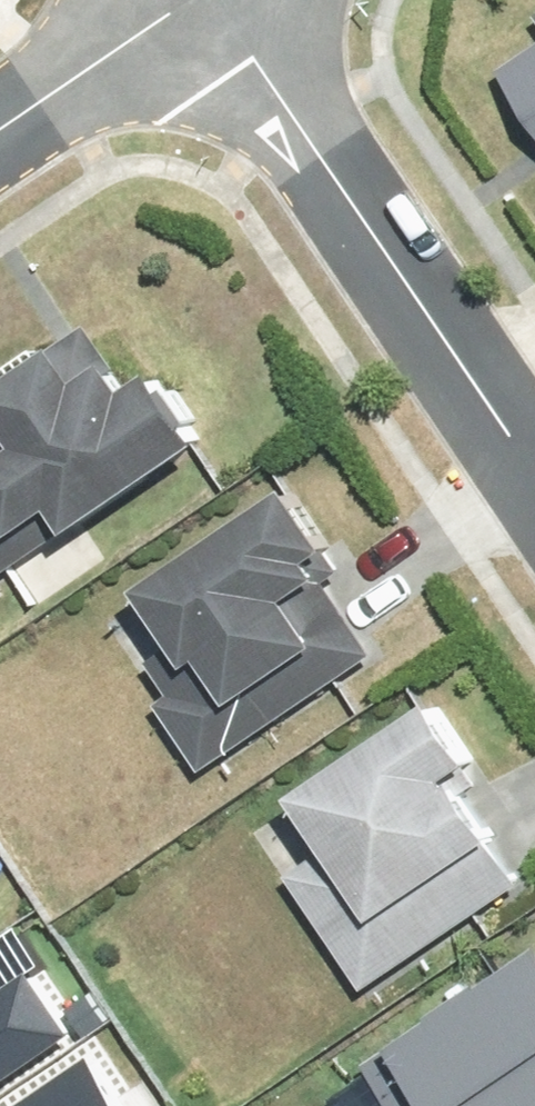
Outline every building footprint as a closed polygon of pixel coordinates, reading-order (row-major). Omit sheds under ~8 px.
[(515,32),(463,67),(534,176),(534,0),(530,0),(505,17),(515,32)] [(80,535),(217,449),(167,369),(129,392),(115,369),(77,393),(56,356),(0,393),(0,411),(13,433),(0,441),(0,557),(67,515),(80,535)] [(272,491),(121,591),(171,666),(184,658),(204,690),(158,722),(191,772),(366,656),(317,582),(328,576),(272,491)] [(317,859),(355,914),(315,941),(352,994),(392,967),(400,977),(534,881),(409,701),(273,795),(285,812),(255,833),(287,879),(317,859)] [(386,1064),(332,1096),(338,1105),(534,1105),(534,973),(524,955),(375,1046),(386,1064)] [(54,1044),(6,972),(0,976),(0,1080),(54,1044)] [(52,1105),(153,1105),(122,1059),(52,1105)]
